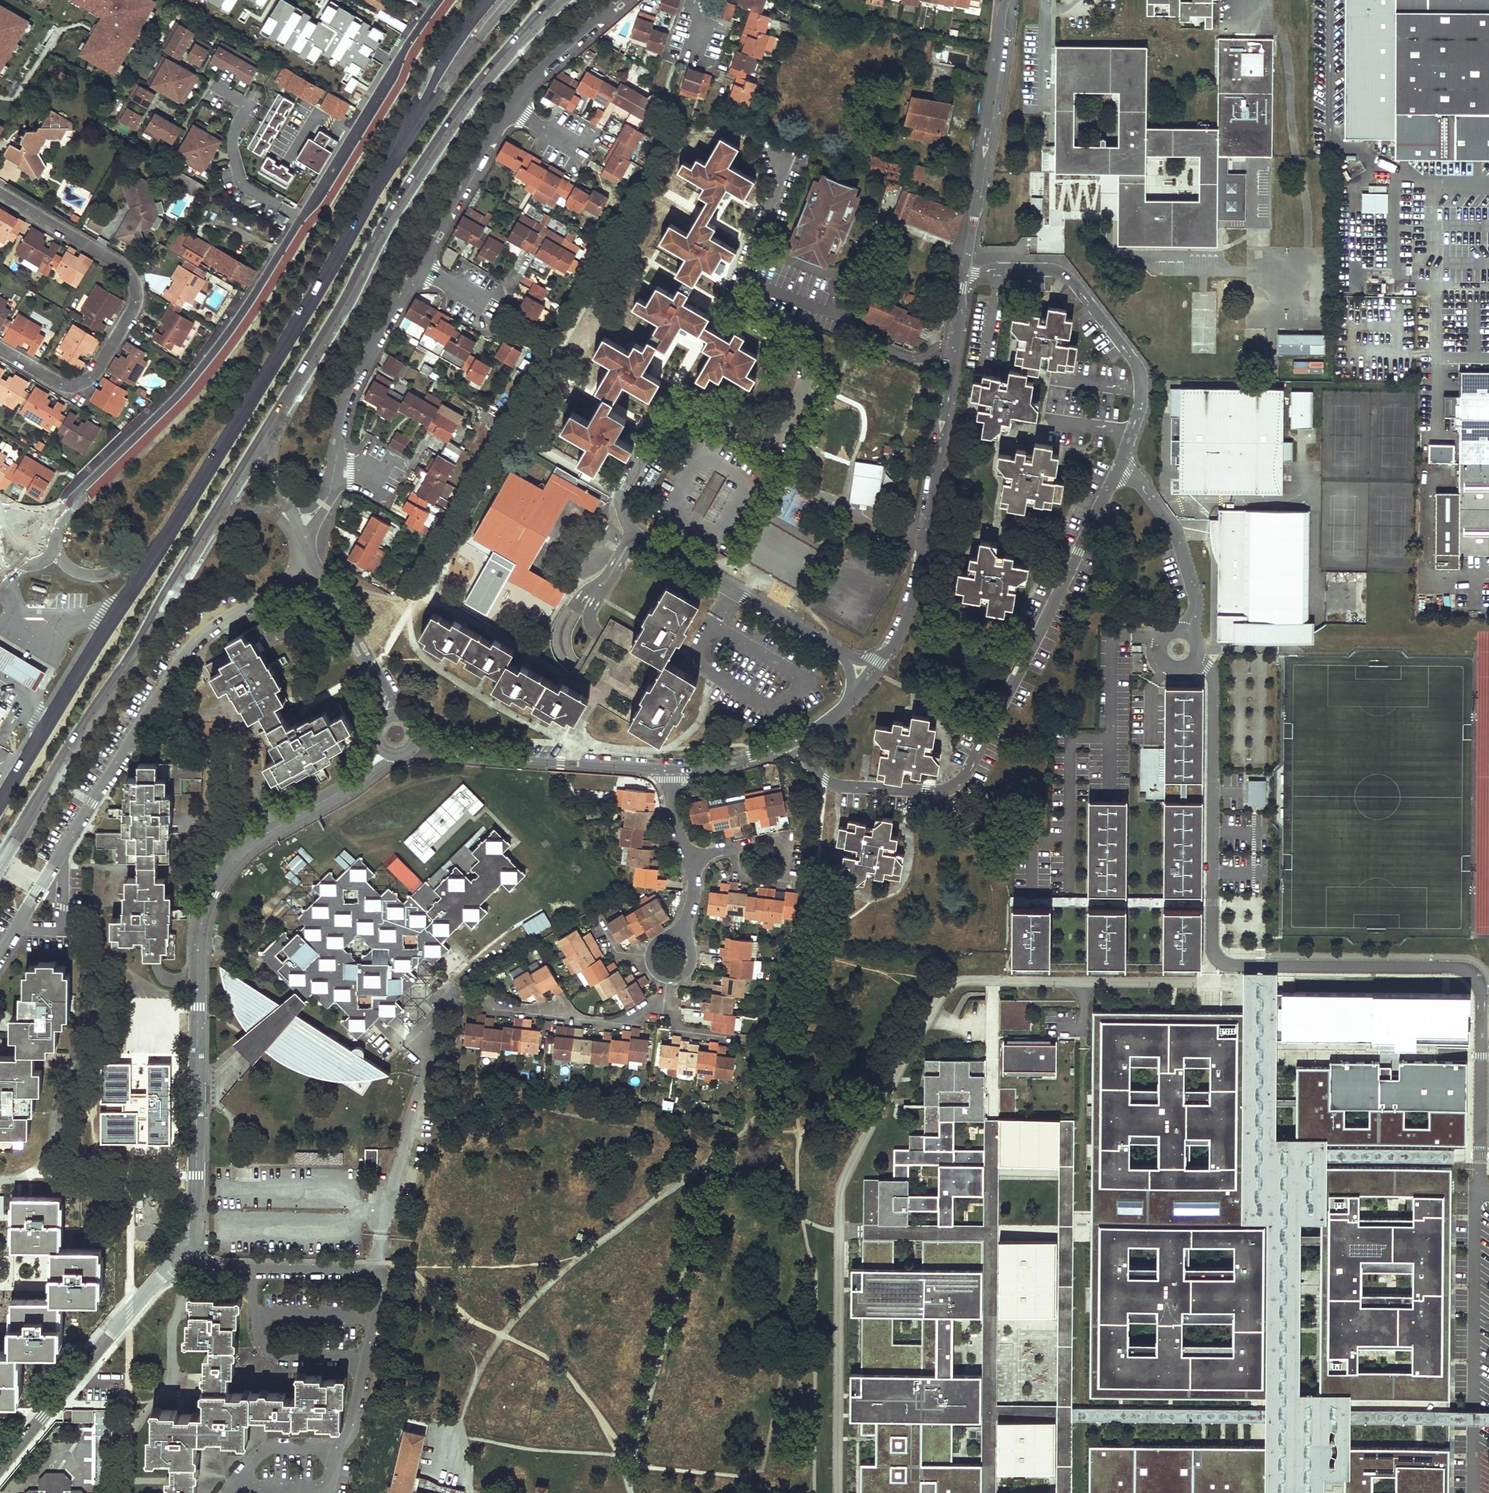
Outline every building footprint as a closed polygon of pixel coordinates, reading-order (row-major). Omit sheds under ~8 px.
[(153,0),(80,0),(103,13),(92,31),(81,51),(115,71),(154,1),(153,0)] [(313,63),(320,50),(345,65),(351,57),(367,66),(386,35),(328,0),(210,0),(313,63)] [(382,10),(387,0),(364,0),(382,10)] [(722,0),(716,16),(723,18),(729,2),(722,0)] [(742,7),(751,10),(760,13),(765,0),(744,0),(742,7)] [(1147,16),(1155,16),(1155,4),(1168,4),(1168,15),(1179,16),(1179,22),(1190,22),(1190,16),(1205,16),(1205,28),(1212,28),(1212,0),(1193,0),(1193,2),(1180,1),(1180,0),(1147,0),(1147,16)] [(1395,63),(1396,12),(1396,0),(1363,0),(1363,63),(1380,63),(1395,63)] [(1395,63),(1395,78),(1395,79),(1395,93),(1395,130),(1433,130),(1433,112),(1455,112),(1455,159),(1488,159),(1488,0),(1456,0),(1456,12),(1427,12),(1396,12),(1395,63)] [(1427,12),(1456,12),(1456,0),(1427,0),(1427,12)] [(677,8),(662,2),(659,9),(675,15),(677,8)] [(736,5),(729,2),(723,18),(730,21),(736,5)] [(26,20),(0,5),(0,65),(26,20)] [(657,16),(640,10),(638,17),(655,23),(657,16)] [(760,13),(751,10),(746,26),(764,33),(770,17),(760,13)] [(163,48),(181,58),(199,27),(181,16),(163,48)] [(655,23),(638,17),(631,37),(648,42),(653,28),(655,23)] [(785,34),(789,22),(771,17),(767,28),(785,34)] [(764,33),(746,26),(743,35),(748,36),(745,42),(742,52),(757,57),(761,58),(765,48),(772,50),(776,37),(764,33)] [(669,33),(653,28),(648,42),(646,48),(662,53),(669,33)] [(1146,47),(1056,46),(1055,172),(1100,172),(1100,145),(1074,145),(1074,92),(1119,92),(1118,145),(1146,145),(1146,155),(1199,155),(1217,156),(1227,156),(1272,156),(1272,38),(1218,38),(1218,128),(1146,127),(1146,47)] [(188,57),(202,65),(212,47),(199,39),(188,57)] [(212,60),(225,68),(227,65),(238,72),(237,75),(250,83),(261,65),(222,42),(212,60)] [(742,52),(738,50),(729,73),(737,77),(744,79),(747,71),(751,73),(757,57),(742,52)] [(199,75),(164,55),(149,82),(184,102),(199,75)] [(1395,63),(1380,63),(1380,78),(1395,78),(1395,63)] [(688,67),(682,65),(676,85),(682,87),(688,67)] [(70,75),(55,67),(50,76),(65,84),(70,75)] [(277,81),(341,119),(346,110),(353,114),(356,109),(349,105),(284,67),(277,81)] [(712,75),(688,67),(682,87),(697,92),(699,88),(707,91),(712,75)] [(603,79),(587,71),(581,82),(577,89),(592,97),(603,79)] [(581,82),(562,72),(554,78),(576,90),(577,89),(581,82)] [(744,79),(737,77),(729,100),(748,106),(757,83),(744,79)] [(576,90),(554,78),(544,96),(566,108),(574,94),(576,90)] [(618,88),(603,79),(592,97),(608,106),(618,88)] [(1395,93),(1395,79),(1349,79),(1349,98),(1377,98),(1377,93),(1395,93)] [(130,96),(148,106),(156,93),(138,82),(130,96)] [(632,113),(627,122),(637,129),(643,118),(653,100),(651,94),(648,98),(628,86),(617,104),(632,113)] [(697,92),(682,87),(679,93),(695,99),(697,95),(704,97),(707,91),(699,88),(697,92)] [(274,91),(250,149),(268,157),(292,98),(274,91)] [(580,98),(574,94),(566,108),(572,112),(580,98)] [(952,104),(913,95),(906,124),(907,124),(904,136),(941,145),(944,133),(945,133),(952,104)] [(135,128),(143,114),(125,104),(117,118),(135,128)] [(604,112),(598,108),(590,122),(596,126),(604,112)] [(52,110),(41,128),(40,128),(37,131),(27,132),(21,142),(23,146),(21,150),(10,144),(3,156),(20,165),(22,162),(26,165),(25,167),(29,175),(32,180),(38,177),(39,180),(45,168),(46,167),(46,165),(44,166),(37,154),(46,139),(60,139),(60,140),(61,140),(62,139),(67,130),(67,128),(73,128),(73,123),(52,110)] [(145,130),(172,145),(182,128),(155,112),(145,130)] [(197,121),(176,156),(203,171),(223,137),(197,121)] [(637,129),(627,122),(613,144),(627,153),(631,145),(635,148),(644,133),(637,129)] [(324,145),(330,135),(319,129),(313,139),(308,136),(296,157),(319,171),(331,150),(324,145)] [(738,146),(722,136),(707,163),(698,157),(693,166),(684,161),(679,170),(705,185),(700,193),(708,198),(703,207),(712,212),(727,186),(744,196),(754,179),(729,164),(738,146)] [(528,152),(506,140),(496,158),(517,170),(528,152)] [(1118,145),(1100,145),(1100,172),(1118,172),(1146,173),(1146,155),(1146,145),(1118,145)] [(631,161),(611,149),(606,158),(609,160),(604,168),(618,176),(621,178),(631,161)] [(535,157),(528,152),(517,170),(515,174),(537,187),(548,169),(539,164),(533,161),(535,157)] [(888,161),(869,153),(865,170),(891,180),(896,182),(897,181),(905,185),(907,182),(917,185),(923,165),(914,162),(907,179),(899,177),(902,165),(888,161)] [(1217,156),(1199,155),(1199,199),(1199,226),(1217,226),(1217,219),(1217,156)] [(265,156),(258,174),(287,185),(294,167),(265,156)] [(1227,156),(1217,156),(1217,219),(1244,220),(1245,174),(1227,173),(1227,156)] [(20,165),(18,168),(29,175),(25,167),(26,165),(22,162),(20,165)] [(550,165),(548,169),(563,178),(565,174),(550,165)] [(1255,182),(1271,182),(1271,165),(1255,165),(1255,182)] [(618,176),(604,168),(601,174),(614,182),(618,176)] [(174,183),(180,172),(175,169),(169,180),(174,183)] [(563,178),(548,169),(537,187),(552,196),(554,192),(561,196),(569,182),(563,178)] [(173,184),(185,191),(192,178),(180,172),(174,183),(173,184)] [(1146,173),(1118,172),(1118,244),(1217,245),(1217,226),(1199,226),(1199,199),(1146,199),(1146,173)] [(148,175),(122,181),(129,207),(116,237),(130,243),(139,241),(144,229),(158,226),(160,220),(159,216),(165,204),(154,199),(148,175)] [(858,190),(823,175),(821,181),(817,191),(812,189),(793,236),(798,238),(794,248),(791,254),(826,268),(828,262),(832,253),(836,254),(843,239),(838,238),(841,230),(848,233),(852,223),(849,222),(855,207),(851,205),(855,196),(858,190)] [(1005,176),(1005,186),(1013,186),(1013,176),(1005,176)] [(204,185),(192,178),(185,191),(197,197),(204,185)] [(817,191),(821,181),(817,180),(816,181),(812,189),(817,191)] [(896,182),(891,180),(888,188),(893,190),(894,187),(899,189),(901,185),(896,183),(896,182)] [(591,194),(569,182),(561,196),(567,199),(565,203),(581,212),(584,207),(591,194)] [(1041,203),(1041,188),(1030,188),(1030,203),(1041,203)] [(608,198),(594,189),(591,194),(584,207),(598,215),(608,198)] [(962,212),(903,189),(893,215),(952,239),(962,212)] [(1362,192),(1362,211),(1388,210),(1388,191),(1362,192)] [(1260,227),(1269,227),(1269,204),(1259,204),(1260,227)] [(5,243),(8,238),(14,241),(25,223),(19,219),(14,227),(8,223),(4,221),(7,215),(9,212),(0,206),(0,240),(5,243)] [(712,212),(703,207),(700,213),(688,233),(671,223),(661,241),(686,255),(677,273),(684,277),(693,283),(703,265),(712,271),(723,253),(731,259),(736,250),(710,235),(715,226),(707,220),(712,212)] [(468,208),(454,233),(475,245),(483,231),(485,227),(486,225),(489,220),(468,208)] [(543,227),(522,214),(508,238),(507,238),(529,251),(543,227)] [(88,217),(85,225),(101,231),(104,223),(88,217)] [(493,230),(486,225),(485,227),(483,231),(490,235),(493,230)] [(565,239),(543,227),(529,251),(551,264),(565,239)] [(16,253),(40,267),(43,261),(50,265),(50,264),(56,255),(60,247),(54,243),(49,250),(43,247),(39,244),(42,239),(44,236),(31,228),(16,253)] [(188,235),(179,229),(171,243),(168,248),(198,266),(202,259),(249,285),(257,272),(210,245),(206,252),(185,240),(188,235)] [(490,235),(483,231),(475,245),(481,249),(479,253),(487,257),(494,262),(507,238),(508,238),(493,230),(490,235)] [(845,240),(848,233),(841,230),(838,238),(843,239),(845,240)] [(579,247),(565,239),(551,264),(565,272),(579,247)] [(580,246),(575,255),(581,258),(586,250),(580,246)] [(76,251),(69,248),(66,252),(73,256),(76,251)] [(57,268),(56,270),(62,274),(60,277),(77,288),(92,261),(85,257),(82,261),(78,259),(73,256),(66,252),(62,259),(57,268)] [(487,257),(479,253),(476,258),(484,262),(487,257)] [(832,253),(828,262),(831,263),(833,262),(836,254),(832,253)] [(59,257),(56,255),(50,264),(54,266),(59,257)] [(62,259),(59,257),(54,266),(57,268),(62,259)] [(191,304),(205,280),(180,265),(172,279),(175,280),(181,284),(179,287),(175,294),(167,289),(164,296),(173,302),(182,307),(185,301),(191,304)] [(693,283),(684,277),(674,295),(657,286),(648,303),(638,298),(633,306),(659,322),(649,339),(658,344),(666,348),(682,323),(699,333),(704,324),(709,316),(683,300),(693,283)] [(548,290),(535,282),(531,289),(545,297),(548,290)] [(115,314),(124,301),(98,285),(82,312),(88,316),(84,322),(102,333),(106,326),(101,323),(105,315),(109,310),(114,313),(115,314)] [(545,297),(531,289),(518,310),(536,320),(544,306),(541,304),(545,297)] [(910,310),(871,294),(870,298),(897,309),(896,312),(923,323),(924,320),(908,313),(910,310)] [(0,330),(1,328),(6,319),(11,312),(5,308),(8,302),(0,297),(0,329),(0,330)] [(897,309),(870,298),(867,304),(866,303),(864,310),(865,310),(862,317),(867,320),(869,317),(877,320),(875,323),(880,325),(881,322),(886,324),(885,326),(889,328),(887,332),(893,334),(894,332),(898,333),(897,336),(901,338),(902,335),(911,339),(909,341),(915,343),(923,323),(896,312),(897,309)] [(436,311),(415,299),(405,317),(426,329),(436,311)] [(182,307),(173,302),(171,305),(180,310),(182,307)] [(180,310),(171,305),(169,308),(178,313),(180,310)] [(1047,315),(1029,312),(1028,320),(1012,317),(1009,335),(1018,336),(1014,362),(1022,363),(1021,370),(1034,372),(1038,373),(1039,365),(1046,366),(1073,370),(1077,345),(1068,344),(1072,319),(1065,317),(1066,309),(1048,306),(1047,315)] [(180,347),(194,323),(178,313),(169,308),(161,321),(164,323),(170,326),(168,330),(164,336),(156,332),(152,339),(171,350),(174,344),(180,347)] [(114,313),(109,310),(105,315),(111,319),(114,313)] [(444,315),(436,311),(426,329),(417,345),(438,358),(454,331),(456,326),(447,322),(442,319),(444,315)] [(8,332),(3,339),(16,347),(19,344),(21,339),(25,341),(31,345),(27,352),(34,356),(45,338),(39,334),(42,329),(18,314),(13,323),(8,332)] [(10,321),(6,319),(1,328),(4,330),(10,321)] [(13,323),(10,321),(4,330),(8,332),(13,323)] [(730,339),(704,324),(699,333),(708,338),(703,347),(711,352),(696,378),(705,383),(710,374),(719,379),(724,370),(750,386),(755,377),(746,372),(756,355),(739,345),(744,336),(736,331),(730,339)] [(74,325),(60,349),(66,352),(62,358),(80,369),(84,362),(77,358),(81,351),(83,348),(88,351),(91,353),(99,340),(74,325)] [(1329,330),(1279,329),(1278,354),(1329,354),(1329,330)] [(476,343),(454,331),(438,358),(460,371),(461,369),(469,354),(476,343)] [(521,342),(507,334),(495,356),(513,366),(521,351),(517,349),(521,342)] [(658,344),(649,339),(644,347),(636,342),(631,351),(605,336),(594,354),(611,363),(597,389),(605,394),(614,400),(624,382),(650,398),(660,380),(642,370),(658,344)] [(116,358),(108,371),(114,375),(123,380),(133,386),(148,362),(142,359),(146,352),(127,342),(123,349),(131,353),(127,359),(125,363),(120,360),(116,358)] [(491,366),(469,354),(461,369),(467,373),(465,377),(480,385),(491,366)] [(404,364),(390,356),(386,363),(400,370),(404,364)] [(400,370),(386,363),(383,369),(396,377),(400,370)] [(29,383),(16,376),(14,379),(11,384),(7,382),(1,378),(5,371),(0,368),(0,400),(14,408),(19,400),(24,391),(29,383)] [(1021,370),(1009,369),(1008,378),(974,373),(970,398),(979,399),(978,407),(976,416),(984,417),(981,434),(999,437),(1000,428),(1008,429),(1011,413),(1037,417),(1039,400),(1030,398),(1034,372),(1021,370)] [(1459,372),(1458,492),(1435,492),(1434,568),(1458,568),(1459,553),(1488,553),(1488,373),(1459,372)] [(121,383),(123,380),(114,375),(112,378),(121,383)] [(392,384),(378,375),(364,398),(379,407),(386,395),(389,390),(392,384)] [(101,384),(105,387),(109,380),(104,378),(101,384)] [(112,378),(110,381),(119,386),(121,383),(112,378)] [(116,417),(127,399),(124,397),(127,391),(119,386),(110,381),(109,380),(105,387),(102,392),(99,396),(95,393),(90,401),(116,417)] [(48,395),(35,387),(31,395),(25,404),(20,412),(44,427),(47,421),(53,425),(54,424),(60,415),(64,407),(58,403),(53,410),(47,406),(43,404),(46,399),(48,395)] [(1283,387),(1180,387),(1179,486),(1193,486),(1193,487),(1282,492),(1283,387)] [(404,398),(389,390),(386,395),(401,403),(404,398)] [(1312,390),(1291,390),(1291,427),(1312,427),(1312,390)] [(28,393),(24,391),(19,400),(22,402),(28,393)] [(422,400),(408,392),(404,398),(401,403),(397,410),(412,419),(422,400)] [(31,395),(28,393),(22,402),(25,404),(31,395)] [(442,403),(426,393),(422,400),(438,409),(442,403)] [(614,400),(605,394),(590,421),(573,411),(562,428),(588,443),(578,460),(596,470),(610,445),(628,455),(633,446),(615,436),(625,418),(609,408),(614,400)] [(401,403),(386,395),(379,407),(376,413),(391,421),(397,410),(401,403)] [(1457,396),(1444,395),(1443,416),(1455,416),(1455,401),(1457,401),(1457,396)] [(438,409),(422,400),(412,419),(427,427),(436,412),(438,409)] [(457,425),(436,412),(427,427),(426,430),(446,442),(447,443),(448,442),(457,425)] [(86,454),(101,429),(87,421),(85,424),(82,430),(79,427),(72,424),(77,417),(70,413),(66,418),(61,428),(59,431),(65,434),(62,440),(86,454)] [(63,416),(60,415),(54,424),(57,426),(63,416)] [(66,418),(63,416),(57,426),(61,428),(66,418)] [(818,487),(838,490),(848,427),(828,424),(818,487)] [(402,435),(396,432),(388,446),(395,449),(402,435)] [(409,439),(402,435),(395,449),(401,453),(409,439)] [(45,444),(39,441),(35,448),(41,451),(45,444)] [(1454,460),(1454,441),(1429,442),(1429,460),(1454,460)] [(447,443),(446,442),(440,452),(453,460),(460,449),(448,442),(447,443)] [(1052,445),(1034,442),(1033,451),(1024,450),(1016,448),(1015,456),(998,453),(997,464),(1005,472),(999,506),(1025,510),(1026,501),(1051,505),(1052,498),(1060,499),(1063,481),(1054,479),(1059,455),(1051,453),(1052,445)] [(6,489),(11,480),(16,471),(10,467),(3,463),(7,457),(0,453),(0,486),(6,489)] [(455,465),(438,455),(434,460),(432,464),(429,462),(424,470),(445,482),(455,465)] [(16,471),(11,480),(17,484),(21,478),(22,477),(32,482),(31,484),(27,491),(40,499),(55,474),(25,456),(19,467),(16,471)] [(879,486),(882,467),(855,462),(849,502),(858,503),(865,505),(875,506),(878,490),(879,486)] [(445,482),(424,470),(418,467),(414,473),(420,477),(418,480),(423,483),(416,495),(431,504),(434,505),(450,515),(455,505),(439,496),(447,483),(445,482)] [(541,488),(511,471),(474,537),(517,563),(514,567),(525,574),(528,567),(538,551),(532,547),(550,514),(556,518),(569,496),(575,486),(553,473),(545,486),(544,485),(545,483),(543,482),(541,483),(541,484),(542,486),(541,488)] [(423,483),(418,480),(411,492),(416,495),(423,483)] [(583,491),(575,486),(569,496),(577,502),(583,491)] [(599,500),(583,491),(577,502),(593,511),(599,500)] [(416,495),(411,492),(402,509),(411,514),(405,523),(419,531),(429,513),(426,512),(431,504),(416,495)] [(1218,541),(1216,640),(1314,642),(1315,620),(1306,620),(1307,511),(1218,509),(1218,520),(1210,519),(1210,529),(1210,541),(1218,541)] [(556,518),(550,514),(532,547),(538,551),(556,518)] [(391,526),(377,518),(373,525),(369,522),(360,538),(378,548),(391,526)] [(378,548),(360,538),(347,558),(366,569),(378,548)] [(998,543),(980,540),(977,556),(970,555),(967,573),(958,571),(956,588),(964,590),(962,597),(988,601),(986,610),(1012,614),(1017,580),(1025,582),(1028,564),(1012,562),(1013,554),(1007,553),(996,552),(998,543)] [(449,576),(465,578),(468,557),(451,555),(449,576)] [(550,580),(528,567),(525,574),(514,567),(508,578),(541,597),(550,580)] [(700,601),(668,583),(638,634),(632,644),(664,663),(665,660),(678,638),(685,625),(700,601)] [(452,624),(434,613),(421,635),(427,639),(425,642),(444,653),(446,650),(459,657),(461,653),(468,657),(465,661),(484,672),(487,668),(499,676),(493,687),(512,697),(514,694),(526,702),(528,698),(535,702),(533,706),(552,717),(555,713),(567,720),(569,717),(576,720),(588,698),(570,687),(562,683),(560,686),(522,665),(520,668),(508,661),(514,650),(495,638),(493,642),(455,620),(452,624)] [(638,634),(611,618),(577,676),(570,687),(588,698),(576,720),(585,725),(598,704),(630,722),(664,663),(632,644),(638,634)] [(265,632),(260,625),(227,643),(229,646),(232,652),(206,667),(221,693),(228,689),(229,688),(233,696),(234,695),(241,709),(244,708),(251,721),(261,716),(265,723),(268,729),(284,720),(281,715),(277,707),(286,701),(279,688),(281,687),(274,673),(279,670),(277,661),(268,665),(261,652),(293,634),(285,620),(279,623),(280,626),(272,631),(274,632),(270,634),(268,630),(265,632)] [(280,626),(279,623),(268,630),(270,634),(274,632),(272,631),(280,626)] [(0,642),(0,668),(36,689),(48,671),(0,642)] [(289,664),(285,657),(277,661),(279,670),(284,667),(289,664)] [(697,678),(665,660),(664,663),(630,722),(661,740),(675,716),(683,703),(697,678)] [(1164,746),(1164,779),(1202,779),(1202,684),(1164,684),(1164,746)] [(358,739),(338,704),(312,719),(311,718),(297,725),(296,724),(289,728),(284,720),(268,729),(259,734),(273,760),(265,765),(279,791),(300,779),(298,775),(311,767),(312,769),(320,764),(333,757),(332,754),(358,739)] [(929,716),(912,714),(910,723),(901,721),(893,720),(892,728),(876,725),(873,743),(882,744),(876,777),(902,782),(903,772),(920,774),(929,769),(938,770),(941,752),(931,751),(935,726),(928,725),(929,716)] [(201,779),(201,764),(139,764),(138,778),(127,779),(128,794),(126,794),(126,809),(125,809),(124,818),(124,834),(95,833),(96,849),(103,849),(103,847),(115,847),(115,849),(115,864),(138,864),(156,864),(168,865),(168,834),(169,834),(169,819),(171,819),(172,810),(171,810),(171,795),(173,795),(180,795),(179,777),(195,777),(195,779),(201,779)] [(328,779),(320,764),(312,769),(321,783),(328,779)] [(195,779),(195,777),(179,777),(180,795),(181,795),(181,779),(195,779)] [(464,784),(404,842),(424,863),(436,852),(430,846),(468,810),(473,815),(484,805),(464,784)] [(58,796),(63,788),(60,786),(55,794),(58,796)] [(652,810),(653,802),(643,800),(644,791),(625,788),(624,790),(617,789),(615,804),(623,805),(622,807),(626,807),(652,810)] [(783,802),(781,791),(763,795),(769,824),(778,823),(776,813),(785,811),(783,802)] [(769,824),(763,795),(744,799),(745,801),(749,819),(759,816),(761,826),(769,824)] [(709,809),(707,799),(688,803),(692,823),(702,821),(704,830),(713,828),(709,809)] [(800,808),(798,799),(788,801),(790,810),(800,808)] [(1088,800),(1088,895),(1126,895),(1126,800),(1088,800)] [(1162,800),(1162,895),(1200,895),(1200,800),(1162,800)] [(749,819),(745,801),(727,805),(733,834),(741,832),(740,823),(749,821),(749,819)] [(786,814),(800,812),(800,808),(790,810),(788,801),(783,802),(785,811),(786,814)] [(733,834),(727,805),(709,809),(713,828),(722,826),(724,835),(733,834)] [(655,820),(655,811),(652,810),(626,807),(624,826),(642,828),(644,829),(645,819),(655,820)] [(124,818),(125,809),(107,809),(107,818),(124,818)] [(874,822),(848,819),(847,827),(839,825),(836,843),(846,844),(844,854),(843,862),(851,862),(848,879),(857,881),(867,873),(900,879),(903,861),(895,852),(897,835),(890,834),(892,817),(883,816),(874,822)] [(640,838),(642,828),(624,826),(621,826),(620,845),(623,845),(629,846),(649,848),(650,839),(640,838)] [(283,932),(259,955),(295,991),(305,1001),(312,994),(327,1009),(335,1001),(349,1016),(342,1023),(357,1038),(379,1016),(388,1024),(404,1008),(396,1001),(419,979),(411,971),(426,957),(433,964),(448,949),(442,943),(446,939),(445,938),(464,919),(473,927),(476,924),(475,924),(487,912),(485,909),(484,910),(478,904),(502,881),(510,889),(513,887),(512,886),(525,873),(523,871),(521,872),(510,860),(511,859),(508,855),(506,857),(502,852),(511,844),(494,827),(489,831),(491,833),(484,840),(482,838),(477,843),(479,845),(472,851),(472,852),(479,859),(470,868),(474,872),(475,871),(479,874),(476,878),(474,877),(471,880),(464,874),(456,865),(453,868),(454,869),(445,878),(445,877),(441,880),(442,881),(434,889),(426,881),(424,883),(413,893),(403,904),(389,889),(382,896),(366,880),(374,872),(359,857),(336,880),(328,872),(312,887),(320,895),(297,917),(305,925),(290,940),(283,932)] [(483,832),(479,828),(465,843),(468,847),(483,832)] [(472,852),(472,851),(468,847),(465,843),(426,881),(434,889),(442,881),(441,880),(445,877),(445,878),(454,869),(453,868),(456,865),(464,874),(470,868),(479,859),(472,852)] [(627,864),(629,846),(623,845),(621,864),(627,864)] [(309,862),(313,857),(301,846),(297,851),(309,862)] [(648,858),(649,848),(629,846),(627,864),(636,865),(656,868),(657,859),(648,858)] [(286,863),(296,873),(306,862),(297,853),(286,863)] [(413,893),(424,883),(398,856),(387,866),(413,893)] [(155,879),(156,864),(138,864),(138,879),(127,879),(127,894),(125,895),(125,910),(123,910),(123,919),(111,919),(111,941),(111,948),(143,949),(144,959),(156,959),(173,959),(173,935),(168,934),(169,920),(170,920),(170,910),(170,895),(167,895),(167,879),(155,879)] [(655,877),(656,868),(636,865),(634,884),(662,887),(663,878),(655,877)] [(470,868),(464,874),(471,880),(474,877),(476,878),(479,874),(475,871),(474,872),(470,868)] [(746,896),(747,894),(737,893),(738,883),(729,882),(729,884),(725,912),(734,913),(744,914),(746,896)] [(725,912),(729,884),(720,883),(719,893),(709,892),(707,912),(725,914),(725,912)] [(763,919),(766,889),(758,888),(756,897),(746,896),(744,914),(744,916),(763,919)] [(797,892),(775,890),(766,889),(763,919),(762,925),(772,926),(773,920),(781,921),(782,917),(793,918),(797,892)] [(1058,905),(1090,905),(1090,895),(1058,895),(1058,905)] [(1171,900),(1171,895),(1134,896),(1134,905),(1165,905),(1165,900),(1171,900)] [(668,914),(658,897),(641,907),(657,932),(664,928),(659,920),(668,914)] [(1010,965),(1051,965),(1050,906),(1010,906),(1010,965)] [(657,932),(641,907),(626,917),(636,934),(644,929),(650,937),(657,932)] [(1089,907),(1088,967),(1125,968),(1126,908),(1089,907)] [(1163,907),(1162,967),(1199,968),(1200,908),(1163,907)] [(187,920),(187,910),(170,910),(170,920),(187,920)] [(543,912),(522,924),(530,937),(551,925),(543,912)] [(626,917),(624,914),(608,924),(618,941),(626,936),(631,944),(634,942),(639,939),(636,934),(626,917)] [(591,935),(589,932),(580,937),(575,928),(558,938),(568,954),(593,939),(591,935)] [(730,948),(732,938),(723,937),(722,947),(730,948)] [(749,959),(751,940),(732,938),(730,948),(722,947),(721,946),(719,955),(723,955),(749,959)] [(596,944),(593,939),(568,954),(578,971),(582,968),(595,960),(589,952),(598,946),(596,944)] [(755,959),(758,941),(751,940),(749,959),(752,959),(755,959)] [(599,958),(603,955),(598,946),(589,952),(595,960),(599,958)] [(568,964),(574,973),(575,973),(578,971),(568,954),(561,959),(565,966),(568,964)] [(750,978),(752,959),(749,959),(723,955),(722,965),(731,966),(731,975),(744,977),(750,978)] [(604,966),(599,958),(595,960),(582,968),(591,982),(591,984),(594,982),(599,979),(617,968),(614,964),(612,961),(604,966)] [(15,1147),(15,1143),(25,1142),(25,1135),(25,1129),(29,1128),(30,1119),(25,1119),(25,1114),(30,1114),(30,1107),(34,1107),(34,1097),(30,1097),(30,1092),(34,1092),(37,1092),(37,1085),(41,1085),(41,1076),(37,1076),(37,1070),(34,1070),(34,1068),(34,1052),(42,1052),(48,1052),(48,1045),(53,1045),(53,1038),(57,1038),(57,1029),(53,1029),(53,1024),(58,1024),(65,1024),(65,1017),(65,1009),(69,1010),(69,1000),(65,1000),(65,995),(66,990),(69,989),(69,980),(65,980),(65,973),(65,966),(56,966),(56,962),(38,961),(38,966),(29,966),(29,973),(29,980),(25,980),(25,989),(29,989),(28,995),(25,995),(24,1002),(20,1002),(20,1010),(25,1011),(24,1016),(20,1016),(16,1016),(16,1022),(12,1022),(11,1031),(15,1031),(15,1038),(19,1038),(19,1040),(19,1056),(11,1056),(0,1056),(0,1147),(15,1147)] [(247,1031),(280,1004),(220,965),(222,976),(224,987),(231,1005),(236,1015),(243,1025),(247,1031)] [(548,967),(547,965),(531,975),(541,991),(550,986),(554,994),(562,990),(558,983),(548,967)] [(578,971),(575,973),(583,987),(591,982),(582,968),(578,971)] [(622,977),(617,968),(599,979),(609,995),(617,990),(635,980),(630,972),(624,976),(622,977)] [(1324,1477),(1350,1478),(1351,1393),(1300,1393),(1301,1221),(1326,1221),(1328,1161),(1455,1161),(1454,1147),(1328,1148),(1328,1135),(1277,1134),(1277,1064),(1278,968),(1244,968),(1243,1218),(1247,1218),(1267,1219),(1266,1492),(1324,1492),(1324,1477)] [(531,975),(528,971),(513,981),(523,997),(532,992),(537,1000),(544,996),(541,991),(531,975)] [(648,982),(643,975),(635,980),(617,990),(627,1006),(644,996),(639,987),(648,982)] [(742,995),(744,977),(731,975),(724,975),(723,985),(720,985),(713,983),(712,992),(732,994),(742,995)] [(609,995),(599,979),(594,982),(604,998),(609,995)] [(1270,1013),(1270,1040),(1394,1040),(1394,1047),(1416,1047),(1416,1041),(1436,1041),(1469,1041),(1469,1028),(1467,1028),(1467,1019),(1467,1011),(1469,1011),(1470,994),(1293,993),(1281,993),(1281,990),(1267,990),(1267,1001),(1267,1013),(1270,1013)] [(247,1031),(232,1044),(242,1054),(253,1065),(266,1050),(296,1015),(307,1003),(305,1001),(295,991),(280,1004),(247,1031)] [(730,1013),(732,994),(712,992),(711,1002),(701,1001),(701,1010),(704,1010),(730,1013)] [(732,1032),(734,1013),(730,1013),(704,1010),(703,1019),(710,1020),(713,1020),(712,1030),(732,1032)] [(1267,1219),(1247,1218),(1247,1207),(1248,1012),(1092,1012),(1091,1204),(1091,1214),(1091,1234),(1090,1397),(1122,1397),(1171,1397),(1251,1397),(1271,1398),(1272,1219),(1267,1219)] [(485,1019),(486,1015),(477,1014),(475,1024),(466,1023),(463,1042),(482,1044),(485,1019)] [(363,1058),(351,1050),(296,1015),(266,1050),(277,1058),(293,1068),(308,1074),(325,1078),(342,1081),(358,1080),(371,1078),(379,1076),(389,1074),(363,1058)] [(519,1049),(522,1019),(514,1018),(513,1022),(513,1028),(503,1027),(503,1030),(500,1047),(519,1049)] [(500,1047),(503,1030),(493,1029),(494,1019),(485,1019),(482,1044),(482,1047),(500,1050),(500,1047)] [(531,1022),(531,1021),(522,1019),(519,1049),(538,1051),(540,1031),(530,1030),(531,1022)] [(564,1037),(565,1028),(562,1028),(555,1027),(554,1036),(564,1037)] [(571,1059),(574,1029),(565,1028),(564,1037),(554,1036),(552,1056),(571,1059)] [(638,1039),(639,1029),(631,1028),(631,1032),(627,1058),(646,1060),(648,1040),(638,1039)] [(589,1061),(591,1040),(582,1039),(583,1031),(583,1030),(574,1029),(571,1059),(589,1061)] [(627,1058),(631,1032),(622,1031),(620,1041),(611,1040),(608,1060),(627,1062),(627,1058)] [(611,1040),(611,1034),(602,1032),(603,1033),(601,1042),(591,1040),(589,1061),(608,1063),(608,1060),(611,1040)] [(679,1041),(680,1037),(671,1036),(670,1045),(661,1045),(658,1065),(676,1067),(679,1041)] [(695,1071),(697,1053),(697,1050),(698,1045),(690,1044),(690,1047),(688,1047),(688,1043),(688,1042),(679,1041),(676,1067),(676,1071),(695,1073),(695,1071)] [(717,1046),(717,1043),(709,1042),(708,1045),(707,1052),(697,1050),(697,1053),(695,1071),(713,1073),(717,1046)] [(1056,1043),(1003,1042),(1003,1069),(1056,1069),(1056,1043)] [(355,1047),(352,1049),(351,1050),(363,1058),(364,1055),(364,1052),(363,1049),(361,1047),(358,1046),(355,1047)] [(724,1056),(725,1047),(717,1046),(713,1073),(713,1075),(732,1077),(734,1057),(724,1056)] [(1330,1059),(1330,1064),(1296,1064),(1296,1102),(1296,1143),(1332,1143),(1404,1143),(1467,1144),(1467,1107),(1467,1060),(1444,1060),(1405,1060),(1401,1060),(1401,1076),(1391,1076),(1391,1066),(1386,1066),(1380,1066),(1380,1059),(1359,1059),(1330,1059)] [(863,1179),(862,1224),(882,1224),(896,1224),(907,1224),(908,1210),(938,1210),(938,1225),(953,1225),(953,1195),(983,1196),(983,1179),(983,1174),(983,1169),(983,1150),(953,1150),(953,1120),(983,1120),(983,1096),(983,1060),(924,1060),(923,1135),(908,1135),(908,1150),(893,1149),(893,1179),(863,1179)] [(102,1143),(170,1143),(170,1064),(149,1064),(149,1093),(131,1093),(131,1063),(101,1063),(101,1102),(123,1102),(123,1111),(102,1111),(102,1143)] [(362,1094),(371,1078),(358,1080),(342,1081),(362,1094)] [(703,1082),(702,1099),(709,1099),(710,1083),(703,1082)] [(672,1109),(673,1100),(664,1100),(663,1108),(672,1109)] [(1028,1120),(998,1120),(998,1124),(998,1166),(1028,1167),(1028,1120)] [(1057,1120),(1028,1120),(1028,1167),(1057,1167),(1057,1124),(1057,1120)] [(377,1170),(377,1149),(365,1149),(364,1169),(377,1170)] [(785,1164),(778,1158),(771,1166),(778,1172),(781,1169),(785,1164)] [(1451,1186),(1451,1168),(1321,1167),(1320,1269),(1319,1399),(1449,1400),(1451,1198),(1451,1186)] [(60,1248),(61,1197),(13,1196),(13,1248),(53,1248),(60,1248)] [(875,1440),(875,1464),(860,1464),(859,1492),(981,1492),(981,1464),(952,1464),(952,1422),(981,1422),(981,1409),(981,1375),(953,1375),(953,1317),(982,1317),(982,1240),(922,1240),(922,1269),(893,1269),(893,1240),(861,1240),(861,1267),(850,1267),(850,1291),(850,1314),(861,1314),(860,1372),(849,1372),(849,1419),(860,1420),(860,1435),(875,1435),(875,1440)] [(998,1240),(998,1278),(1058,1278),(1058,1245),(1058,1240),(998,1240)] [(100,1300),(101,1249),(60,1248),(53,1248),(52,1300),(60,1300),(100,1300)] [(998,1278),(997,1316),(1053,1316),(1057,1316),(1058,1278),(998,1278)] [(239,1308),(236,1306),(236,1299),(215,1299),(215,1295),(195,1295),(195,1302),(193,1304),(192,1304),(192,1305),(191,1319),(187,1319),(187,1334),(187,1335),(190,1335),(190,1343),(211,1343),(211,1347),(231,1347),(231,1339),(233,1339),(234,1338),(234,1323),(238,1323),(239,1308)] [(60,1352),(60,1300),(52,1300),(13,1299),(12,1351),(20,1351),(60,1352)] [(234,1356),(234,1355),(231,1354),(231,1347),(211,1347),(210,1355),(205,1355),(205,1372),(205,1373),(208,1375),(207,1381),(205,1381),(205,1388),(208,1388),(229,1389),(229,1373),(234,1374),(234,1356)] [(20,1351),(12,1351),(0,1351),(0,1402),(19,1402),(20,1351)] [(344,1403),(345,1383),(337,1383),(337,1380),(321,1380),(321,1376),(307,1376),(306,1376),(305,1379),(297,1379),(297,1398),(293,1399),(293,1420),(300,1420),(302,1423),(317,1423),(317,1427),(331,1427),(332,1427),(333,1424),(340,1424),(341,1403),(344,1403)] [(252,1417),(252,1396),(245,1396),(244,1394),(243,1393),(229,1393),(229,1389),(208,1388),(208,1395),(205,1397),(204,1412),(201,1412),(201,1418),(201,1433),(207,1434),(208,1437),(209,1436),(224,1436),(224,1440),(239,1440),(240,1440),(240,1438),(247,1437),(248,1417),(252,1417)] [(293,1420),(293,1399),(285,1399),(285,1393),(268,1393),(267,1393),(266,1395),(261,1396),(260,1394),(259,1393),(252,1393),(252,1396),(252,1417),(267,1417),(267,1423),(284,1423),(285,1423),(285,1420),(293,1420)] [(201,1433),(201,1418),(194,1418),(193,1415),(178,1414),(178,1411),(162,1410),(162,1414),(154,1414),(153,1434),(150,1434),(149,1455),(156,1455),(157,1458),(158,1458),(173,1458),(173,1462),(193,1462),(193,1456),(195,1454),(197,1439),(201,1439),(201,1433)] [(93,1423),(92,1411),(72,1411),(71,1423),(93,1423)] [(996,1421),(996,1474),(1051,1474),(1055,1474),(1055,1421),(1047,1421),(1036,1421),(996,1421)] [(416,1490),(419,1478),(415,1477),(425,1435),(404,1430),(390,1492),(428,1492),(416,1490)] [(110,1485),(110,1436),(91,1436),(92,1485),(110,1485)] [(1089,1492),(1270,1492),(1271,1447),(1250,1447),(1241,1447),(1203,1447),(1099,1446),(1089,1446),(1089,1492)] [(1354,1487),(1354,1491),(1344,1491),(1344,1492),(1373,1492),(1373,1476),(1395,1476),(1395,1492),(1448,1492),(1449,1448),(1345,1447),(1344,1482),(1354,1482),(1354,1487)] [(196,1462),(193,1462),(173,1462),(173,1477),(167,1477),(167,1492),(196,1492),(196,1479),(196,1478),(195,1477),(193,1476),(193,1471),(196,1470),(196,1462)] [(71,1481),(63,1473),(45,1474),(38,1481),(38,1490),(41,1492),(68,1492),(71,1490),(71,1481)] [(443,1487),(427,1479),(419,1478),(416,1490),(428,1492),(442,1492),(443,1487)]
